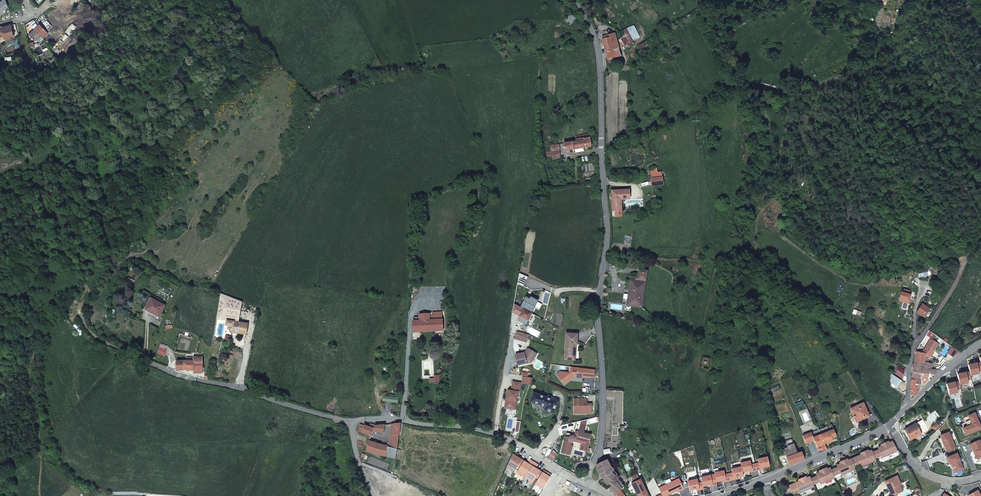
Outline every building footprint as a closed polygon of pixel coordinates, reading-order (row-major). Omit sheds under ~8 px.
[(6,0),(3,0),(0,3),(0,14),(8,7),(6,0)] [(564,20),(570,25),(573,22),(576,19),(570,14),(564,20)] [(5,36),(4,36),(6,41),(14,36),(11,24),(2,27),(5,36)] [(36,41),(41,36),(34,29),(30,24),(26,28),(31,33),(29,34),(36,41)] [(43,34),(47,31),(40,24),(34,29),(41,36),(43,34)] [(633,25),(617,33),(620,39),(618,40),(620,42),(619,43),(622,47),(640,37),(633,25)] [(602,39),(607,59),(621,56),(622,56),(621,54),(620,54),(615,33),(602,36),(603,39),(602,39)] [(652,42),(651,39),(638,46),(640,49),(648,45),(647,45),(652,42)] [(609,66),(622,63),(621,61),(622,60),(621,56),(607,59),(609,66)] [(576,141),(562,144),(563,151),(591,147),(590,138),(583,139),(582,138),(576,139),(576,141)] [(546,156),(560,154),(559,144),(550,145),(551,151),(546,152),(546,156)] [(663,178),(652,178),(653,186),(664,186),(663,178)] [(630,199),(629,190),(612,191),(613,217),(622,216),(621,200),(630,199)] [(641,306),(646,272),(639,271),(638,279),(640,280),(640,281),(631,280),(627,304),(641,306)] [(910,294),(910,291),(903,289),(902,293),(901,293),(899,301),(909,303),(910,295),(910,294)] [(242,302),(220,293),(217,319),(227,320),(226,326),(230,327),(230,332),(246,334),(248,324),(238,322),(242,302)] [(518,309),(524,297),(520,295),(514,307),(518,309)] [(528,320),(538,301),(530,297),(520,316),(528,320)] [(151,298),(145,309),(159,317),(165,306),(151,298)] [(929,309),(922,304),(917,313),(924,317),(929,309)] [(429,314),(419,315),(420,317),(414,317),(414,321),(413,321),(413,332),(421,332),(443,330),(442,320),(429,321),(429,317),(429,314)] [(577,345),(577,334),(566,334),(565,355),(575,355),(576,345),(577,345)] [(916,352),(914,361),(924,362),(928,362),(928,356),(926,355),(927,353),(931,356),(938,345),(930,340),(921,353),(916,352)] [(155,346),(153,352),(157,354),(157,353),(164,356),(166,350),(155,346)] [(518,365),(532,362),(531,359),(534,358),(537,354),(528,349),(524,354),(524,353),(515,355),(518,365)] [(892,360),(898,364),(902,358),(896,354),(892,360)] [(176,361),(176,370),(193,370),(194,373),(203,373),(203,357),(197,357),(193,357),(193,361),(176,361)] [(930,370),(931,364),(926,363),(924,362),(914,361),(913,367),(923,369),(930,370)] [(980,363),(977,364),(977,363),(968,365),(970,372),(971,376),(979,374),(978,371),(980,370),(980,365),(980,363)] [(589,378),(590,369),(570,366),(569,373),(560,371),(557,375),(564,384),(571,379),(571,378),(572,377),(573,377),(581,378),(581,377),(589,378)] [(904,370),(898,366),(896,374),(902,379),(904,370)] [(913,367),(912,376),(922,378),(923,369),(913,367)] [(934,375),(938,372),(930,370),(923,369),(922,378),(928,379),(929,374),(934,375)] [(971,376),(970,372),(966,373),(966,372),(957,374),(959,382),(960,385),(968,383),(968,380),(971,379),(971,376)] [(900,379),(891,373),(891,383),(895,386),(900,379)] [(925,384),(929,379),(928,379),(922,378),(912,376),(911,383),(920,385),(920,382),(925,384)] [(960,385),(959,382),(955,383),(955,382),(946,384),(949,394),(958,393),(957,390),(961,389),(960,385)] [(915,396),(918,393),(920,385),(911,383),(910,391),(910,395),(913,396),(914,395),(915,396)] [(548,398),(534,393),(530,402),(545,407),(544,410),(553,413),(557,402),(548,398)] [(574,399),(574,414),(580,413),(582,410),(587,410),(587,412),(592,412),(592,404),(586,404),(586,403),(587,403),(587,399),(574,399)] [(856,421),(863,418),(864,419),(869,416),(863,403),(850,409),(856,421)] [(963,428),(966,435),(978,430),(976,427),(977,425),(980,424),(975,413),(968,416),(972,424),(963,428)] [(961,424),(963,428),(972,424),(968,416),(964,418),(966,422),(961,424)] [(923,419),(916,423),(904,429),(910,440),(929,430),(923,419)] [(366,451),(395,459),(396,454),(397,451),(401,423),(391,424),(388,446),(369,441),(366,451)] [(369,427),(360,424),(357,431),(371,436),(373,431),(383,433),(385,425),(374,426),(370,424),(369,427)] [(587,425),(581,424),(579,432),(578,434),(575,433),(574,436),(573,436),(570,436),(569,438),(568,437),(566,439),(565,441),(564,441),(561,453),(571,455),(573,446),(571,445),(572,442),(574,442),(582,444),(584,444),(582,451),(587,452),(591,436),(592,435),(591,435),(585,433),(587,425)] [(818,451),(821,450),(827,448),(825,444),(832,441),(833,441),(832,438),(836,436),(833,429),(829,431),(827,426),(819,429),(811,433),(807,434),(802,436),(805,444),(806,443),(814,440),(817,447),(818,450),(818,451)] [(955,448),(948,432),(941,436),(941,438),(937,439),(941,448),(945,447),(947,452),(955,448)] [(790,465),(803,459),(801,452),(797,454),(792,441),(791,439),(785,441),(786,443),(788,447),(784,449),(790,465)] [(975,452),(977,455),(976,458),(980,459),(980,444),(979,440),(970,444),(974,452),(975,452)] [(882,457),(898,451),(893,441),(889,443),(881,446),(878,447),(879,450),(881,455),(882,457)] [(862,466),(876,460),(875,458),(873,452),(872,450),(868,452),(861,455),(852,458),(853,461),(855,464),(860,462),(861,464),(862,466)] [(873,452),(875,458),(881,455),(879,450),(873,452)] [(518,455),(513,452),(511,456),(507,464),(511,467),(510,468),(515,471),(522,460),(517,457),(518,455)] [(957,453),(947,458),(950,464),(952,463),(956,472),(964,469),(957,453)] [(759,463),(755,464),(756,471),(761,470),(760,468),(763,468),(770,466),(768,457),(758,459),(759,463)] [(609,488),(616,495),(621,490),(624,487),(620,483),(617,479),(618,479),(615,476),(616,475),(612,471),(613,470),(612,468),(611,468),(607,459),(605,460),(598,464),(600,468),(599,470),(600,474),(602,473),(605,479),(604,480),(606,483),(609,483),(611,486),(609,488)] [(841,475),(855,469),(854,467),(852,461),(851,459),(848,460),(840,464),(837,465),(838,467),(840,473),(841,475)] [(521,475),(525,477),(534,463),(530,460),(528,464),(524,461),(518,471),(522,473),(521,475)] [(741,463),(741,467),(743,472),(749,471),(752,470),(752,472),(756,471),(755,464),(751,465),(750,461),(741,463)] [(534,463),(525,477),(529,480),(530,478),(535,481),(540,471),(536,468),(538,465),(534,463)] [(733,473),(729,474),(730,481),(734,480),(734,478),(743,476),(743,472),(741,467),(732,469),(733,473)] [(831,470),(834,476),(840,473),(838,467),(831,470)] [(820,484),(835,478),(834,476),(831,470),(830,468),(827,469),(819,472),(816,474),(817,476),(819,482),(820,484)] [(714,473),(715,474),(716,482),(723,481),(726,480),(726,482),(730,481),(729,474),(725,475),(724,471),(714,473)] [(544,487),(551,475),(546,472),(545,474),(542,473),(535,484),(540,486),(541,485),(544,487)] [(701,478),(702,482),(703,487),(710,485),(713,485),(713,486),(717,485),(716,482),(715,474),(701,478)] [(811,479),(813,484),(819,482),(817,476),(811,479)] [(899,484),(896,476),(884,482),(890,492),(889,494),(895,495),(903,491),(899,484)] [(800,493),(814,487),(813,484),(811,479),(810,477),(806,478),(799,481),(789,485),(793,494),(799,492),(800,493)] [(659,488),(662,495),(666,495),(671,494),(671,492),(673,492),(673,493),(678,490),(679,492),(684,489),(679,479),(659,488)] [(688,482),(690,491),(696,489),(699,489),(700,490),(704,489),(703,487),(702,482),(698,483),(697,479),(688,482)] [(637,495),(646,492),(640,480),(632,484),(637,495)]
